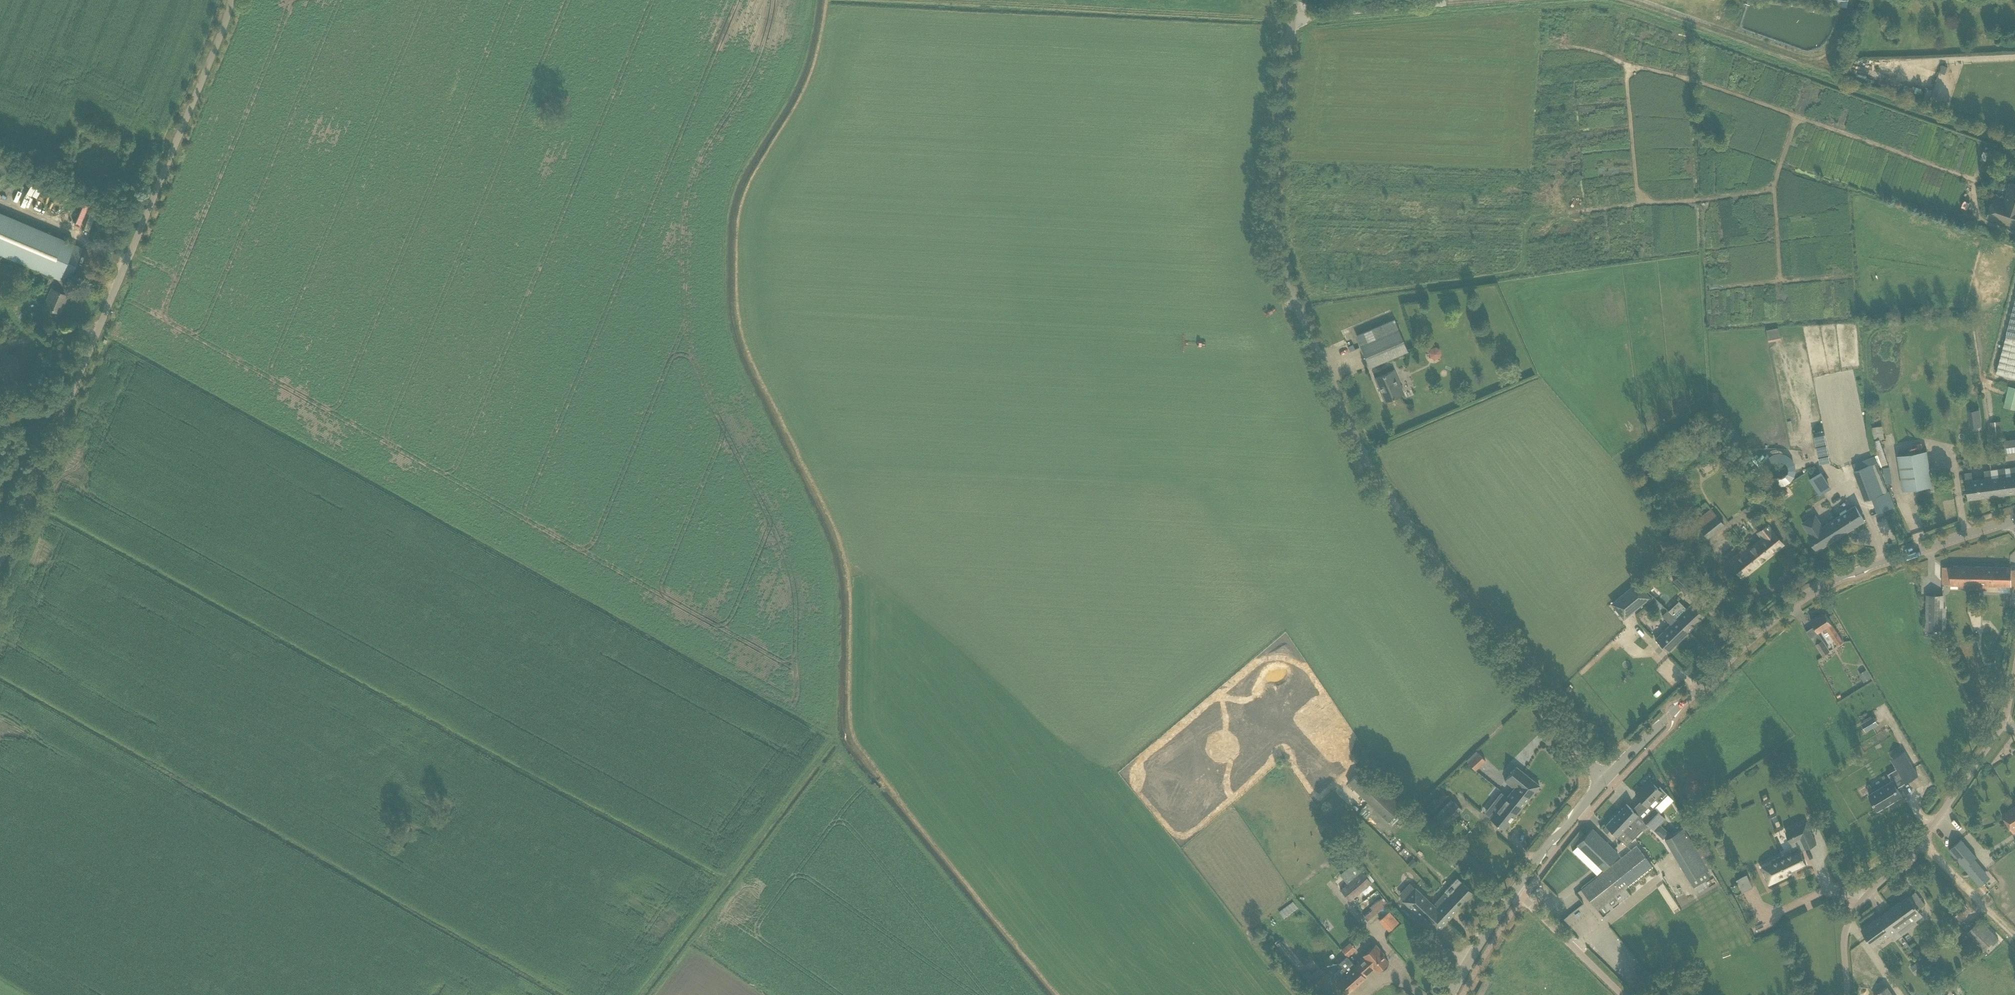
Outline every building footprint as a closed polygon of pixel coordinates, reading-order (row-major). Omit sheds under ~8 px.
[(1820,6),(1847,8),(1848,0),(1799,0),(1821,2),(1820,6)] [(1987,216),(2014,226),(2014,184),(2010,182),(2004,200),(1994,196),(1987,216)] [(44,305),(59,312),(67,294),(61,292),(66,281),(67,282),(82,247),(72,244),(0,213),(0,253),(1,254),(50,274),(45,285),(51,288),(44,305)] [(4,295),(11,279),(4,275),(7,269),(0,266),(0,294),(4,295)] [(2014,378),(2014,302),(1996,373),(2014,378)] [(1356,335),(1370,367),(1407,351),(1394,319),(1356,335)] [(1778,327),(1765,329),(1767,338),(1779,336),(1778,327)] [(10,348),(27,344),(25,336),(8,340),(10,348)] [(1374,378),(1384,401),(1404,393),(1394,369),(1374,378)] [(2014,410),(2014,387),(2009,386),(2004,407),(2014,410)] [(1980,409),(1969,410),(1970,417),(1980,416),(1980,409)] [(1882,425),(1871,426),(1873,438),(1884,437),(1882,425)] [(1824,455),(1822,444),(1826,443),(1823,433),(1815,435),(1820,456),(1824,455)] [(2007,452),(2014,450),(2014,438),(2006,439),(2007,452)] [(1873,441),(1881,465),(1888,463),(1879,439),(1873,441)] [(1897,455),(1903,490),(1933,486),(1927,450),(1897,455)] [(1872,463),(1854,470),(1860,487),(1879,481),(1872,463)] [(1883,467),(1884,482),(1891,482),(1890,466),(1883,467)] [(1991,478),(1994,496),(2014,493),(2014,467),(2006,468),(1991,469),(1992,478),(1991,478)] [(1822,471),(1810,479),(1815,486),(1827,479),(1822,471)] [(1994,496),(1991,478),(1973,480),(1972,472),(1965,473),(1968,499),(1994,496)] [(1788,496),(1784,489),(1776,493),(1781,501),(1788,496)] [(1810,517),(1803,522),(1810,534),(1808,535),(1812,541),(1817,550),(1864,520),(1859,512),(1855,506),(1848,511),(1846,509),(1840,513),(1841,515),(1820,527),(1813,516),(1810,517)] [(1694,521),(1707,538),(1725,524),(1711,507),(1694,521)] [(1763,537),(1750,548),(1747,545),(1729,561),(1742,577),(1782,544),(1767,524),(1758,532),(1763,537)] [(1958,589),(1968,590),(1969,566),(1950,566),(1950,567),(1943,566),(1942,584),(1950,584),(1950,585),(1958,585),(1958,589)] [(1969,566),(1968,590),(1987,590),(1987,585),(2011,585),(2011,567),(1969,566)] [(1673,580),(1688,594),(1694,586),(1680,573),(1673,580)] [(1610,603),(1623,620),(1651,597),(1637,581),(1610,603)] [(1945,608),(1945,595),(1929,595),(1928,630),(1946,630),(1946,608),(1945,608)] [(1668,610),(1667,611),(1689,631),(1704,616),(1692,603),(1686,608),(1679,600),(1668,611),(1668,610)] [(1689,631),(1667,611),(1662,616),(1670,624),(1655,639),(1668,652),(1689,631)] [(1826,627),(1837,645),(1843,642),(1831,623),(1832,623),(1825,613),(1811,622),(1818,632),(1826,627)] [(1816,644),(1823,655),(1830,652),(1822,640),(1816,644)] [(1467,761),(1475,770),(1486,760),(1478,752),(1467,761)] [(1893,780),(1869,795),(1878,810),(1902,796),(1897,787),(1905,782),(1906,783),(1918,775),(1909,760),(1897,768),(1902,777),(1893,782),(1893,780)] [(1514,788),(1508,796),(1522,807),(1539,785),(1516,766),(1505,780),(1514,788)] [(1348,783),(1367,802),(1382,786),(1362,768),(1348,783)] [(1635,794),(1642,801),(1647,806),(1655,798),(1659,802),(1667,794),(1659,786),(1658,788),(1650,780),(1635,794)] [(1382,786),(1367,802),(1387,821),(1402,805),(1382,786)] [(1443,791),(1437,797),(1442,802),(1448,796),(1443,791)] [(1522,807),(1508,796),(1490,818),(1504,829),(1522,807)] [(1436,819),(1445,828),(1463,810),(1453,801),(1436,819)] [(1610,829),(1626,845),(1639,832),(1630,823),(1638,814),(1626,803),(1606,825),(1610,829)] [(1652,806),(1646,812),(1659,825),(1665,818),(1652,806)] [(2002,814),(2007,823),(2014,833),(2014,832),(2014,806),(2002,814)] [(1659,825),(1646,812),(1641,818),(1654,830),(1659,825)] [(1806,864),(1799,848),(1805,845),(1802,838),(1811,833),(1811,834),(1812,833),(1806,822),(1791,829),(1791,830),(1792,829),(1794,833),(1793,833),(1794,836),(1795,835),(1797,839),(1791,842),(1794,849),(1771,860),(1772,862),(1761,867),(1769,884),(1790,874),(1789,872),(1806,864)] [(1688,824),(1685,826),(1691,838),(1694,836),(1688,824)] [(1665,839),(1689,880),(1707,869),(1683,828),(1665,839)] [(1577,845),(1584,852),(1603,870),(1618,854),(1592,829),(1577,845)] [(1808,837),(1810,844),(1816,842),(1814,835),(1808,837)] [(1961,839),(1949,849),(1980,886),(1986,881),(1988,879),(1972,861),(1976,857),(1961,839)] [(1581,889),(1597,910),(1605,903),(1652,867),(1642,853),(1636,845),(1589,883),(1581,889)] [(1450,851),(1444,855),(1453,866),(1458,862),(1450,851)] [(1407,862),(1412,868),(1418,862),(1413,857),(1407,862)] [(1341,889),(1350,900),(1371,882),(1362,872),(1341,889)] [(1737,879),(1743,891),(1753,887),(1747,874),(1737,879)] [(1404,899),(1403,900),(1436,932),(1473,893),(1462,882),(1458,878),(1446,891),(1433,904),(1415,887),(1404,899)] [(1908,895),(1885,912),(1901,935),(1917,923),(1915,920),(1923,914),(1919,909),(1925,904),(1915,891),(1909,896),(1908,895)] [(1293,903),(1278,915),(1280,918),(1295,906),(1308,922),(1312,919),(1296,899),(1292,903),(1293,903)] [(1370,908),(1371,910),(1364,916),(1367,921),(1389,904),(1386,900),(1383,902),(1381,899),(1370,908)] [(1379,920),(1389,931),(1399,922),(1389,911),(1379,920)] [(1901,935),(1885,912),(1861,929),(1873,946),(1881,940),(1891,934),(1895,939),(1901,935)] [(1968,931),(1985,948),(1997,937),(1979,919),(1968,931)] [(1364,957),(1355,965),(1354,965),(1363,975),(1373,966),(1376,970),(1388,961),(1382,954),(1384,953),(1377,946),(1376,944),(1363,955),(1364,957)] [(1347,946),(1342,950),(1347,956),(1348,957),(1353,953),(1347,946)] [(1354,965),(1355,965),(1348,957),(1347,956),(1339,963),(1347,973),(1337,981),(1347,993),(1353,987),(1353,988),(1365,977),(1363,975),(1354,965)] [(1306,979),(1314,990),(1326,978),(1318,969),(1306,979)] [(1887,986),(1874,994),(1893,994),(1887,986)]
